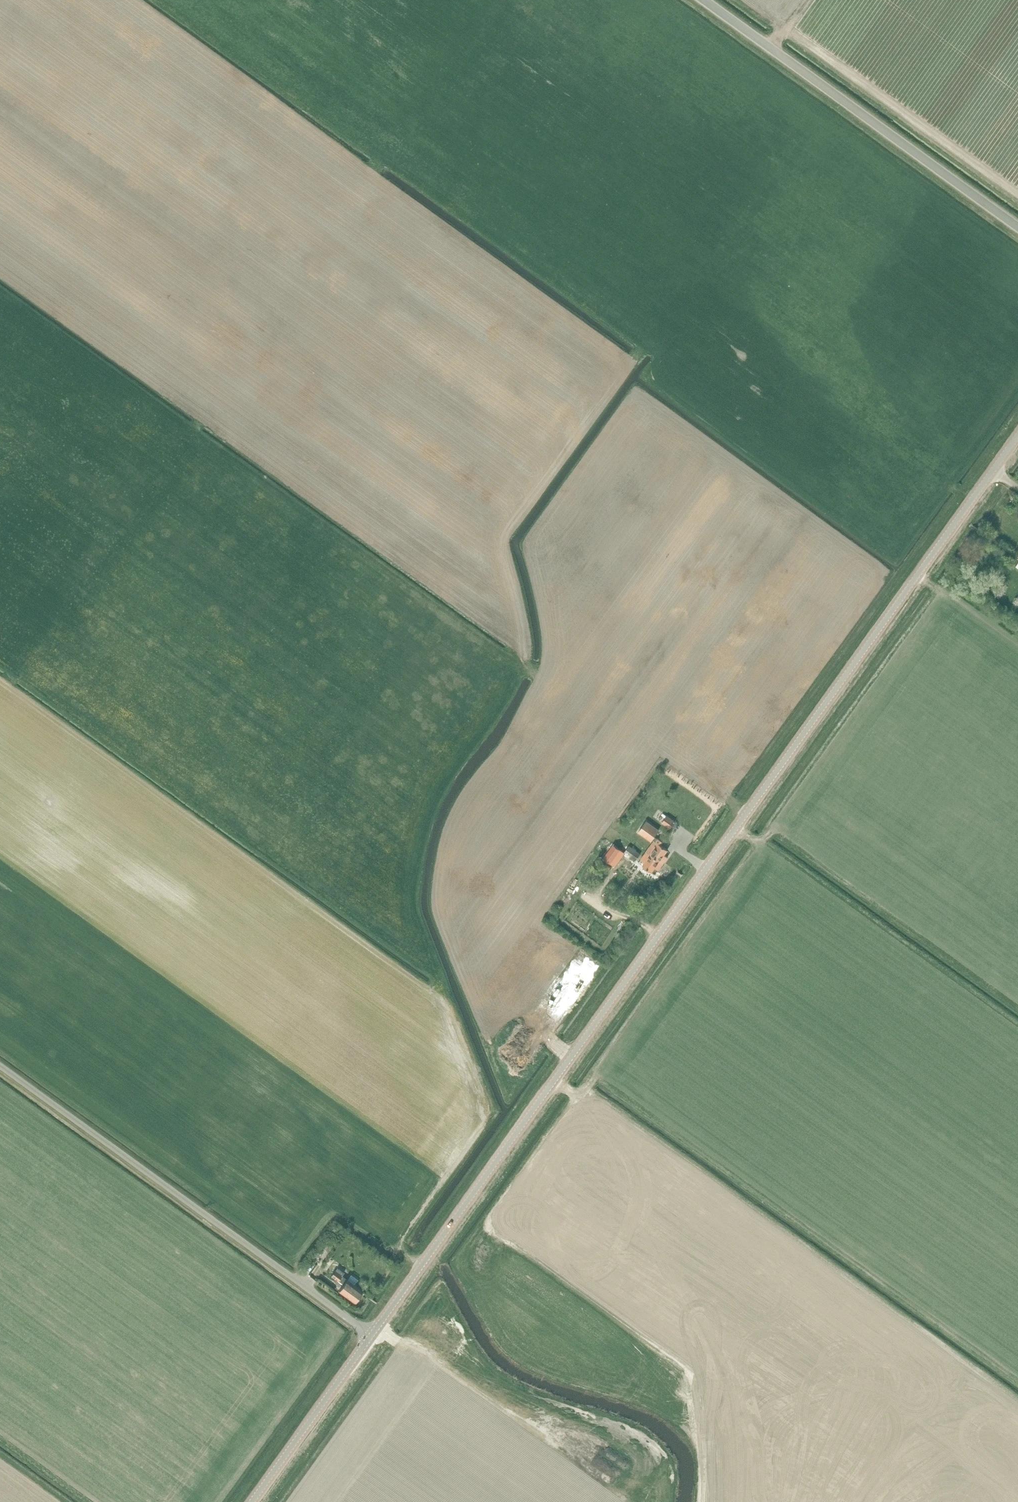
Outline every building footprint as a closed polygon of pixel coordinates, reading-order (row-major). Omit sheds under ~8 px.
[(680,799),(676,804),(682,808),(686,803),(680,799)] [(667,816),(662,823),(670,829),(675,822),(667,816)] [(654,841),(646,852),(663,864),(668,858),(664,855),(668,850),(661,846),(663,843),(656,838),(653,837),(658,830),(645,822),(638,832),(650,841),(652,839),(654,841)] [(629,845),(623,854),(629,859),(631,858),(635,861),(642,852),(631,845),(630,846),(629,845)] [(663,864),(646,852),(639,863),(643,866),(642,866),(652,873),(655,868),(658,871),(663,864)] [(318,1244),(308,1259),(315,1264),(325,1249),(318,1244)] [(362,1291),(342,1276),(344,1272),(337,1267),(331,1276),(344,1285),(339,1292),(354,1302),(362,1291)]
